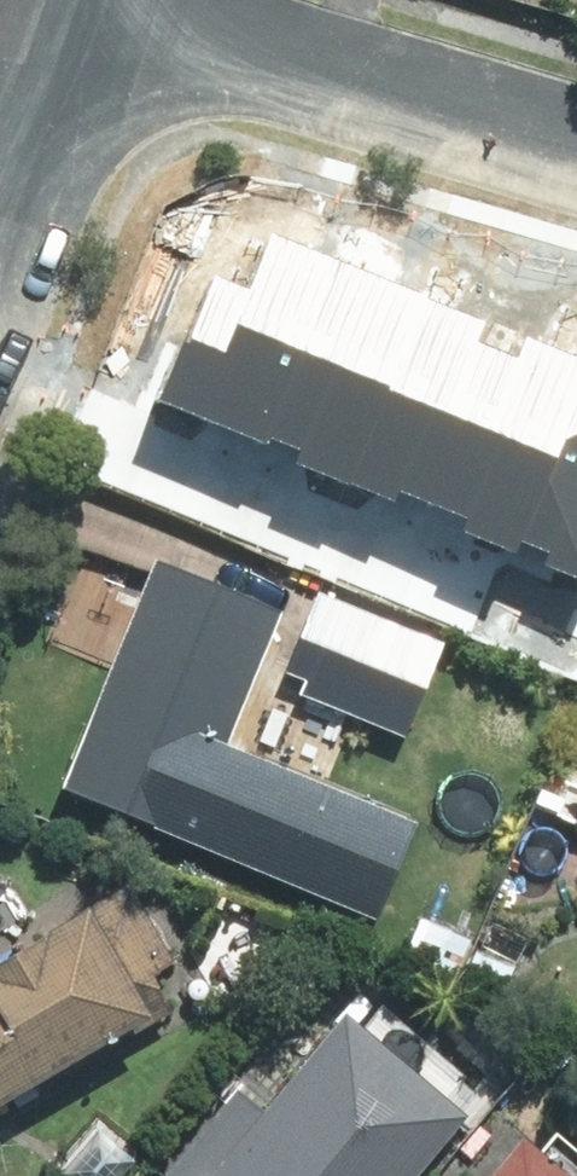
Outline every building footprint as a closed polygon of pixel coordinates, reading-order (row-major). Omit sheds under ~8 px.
[(205,466),(211,516),(450,492),(432,308),(318,320),(320,335),(189,348),(195,409),(118,417),(124,474),(205,466)] [(500,474),(460,566),(557,608),(576,563),(576,508),(500,474)] [(281,621),(152,566),(54,796),(183,851),(281,621)] [(576,841),(576,805),(565,836),(576,841)] [(172,961),(129,891),(0,971),(0,1107),(145,1018),(128,989),(172,961)] [(255,1114),(224,1089),(156,1175),(416,1175),(459,1121),(329,1019),(255,1114)] [(516,1145),(490,1175),(553,1175),(516,1145)]
